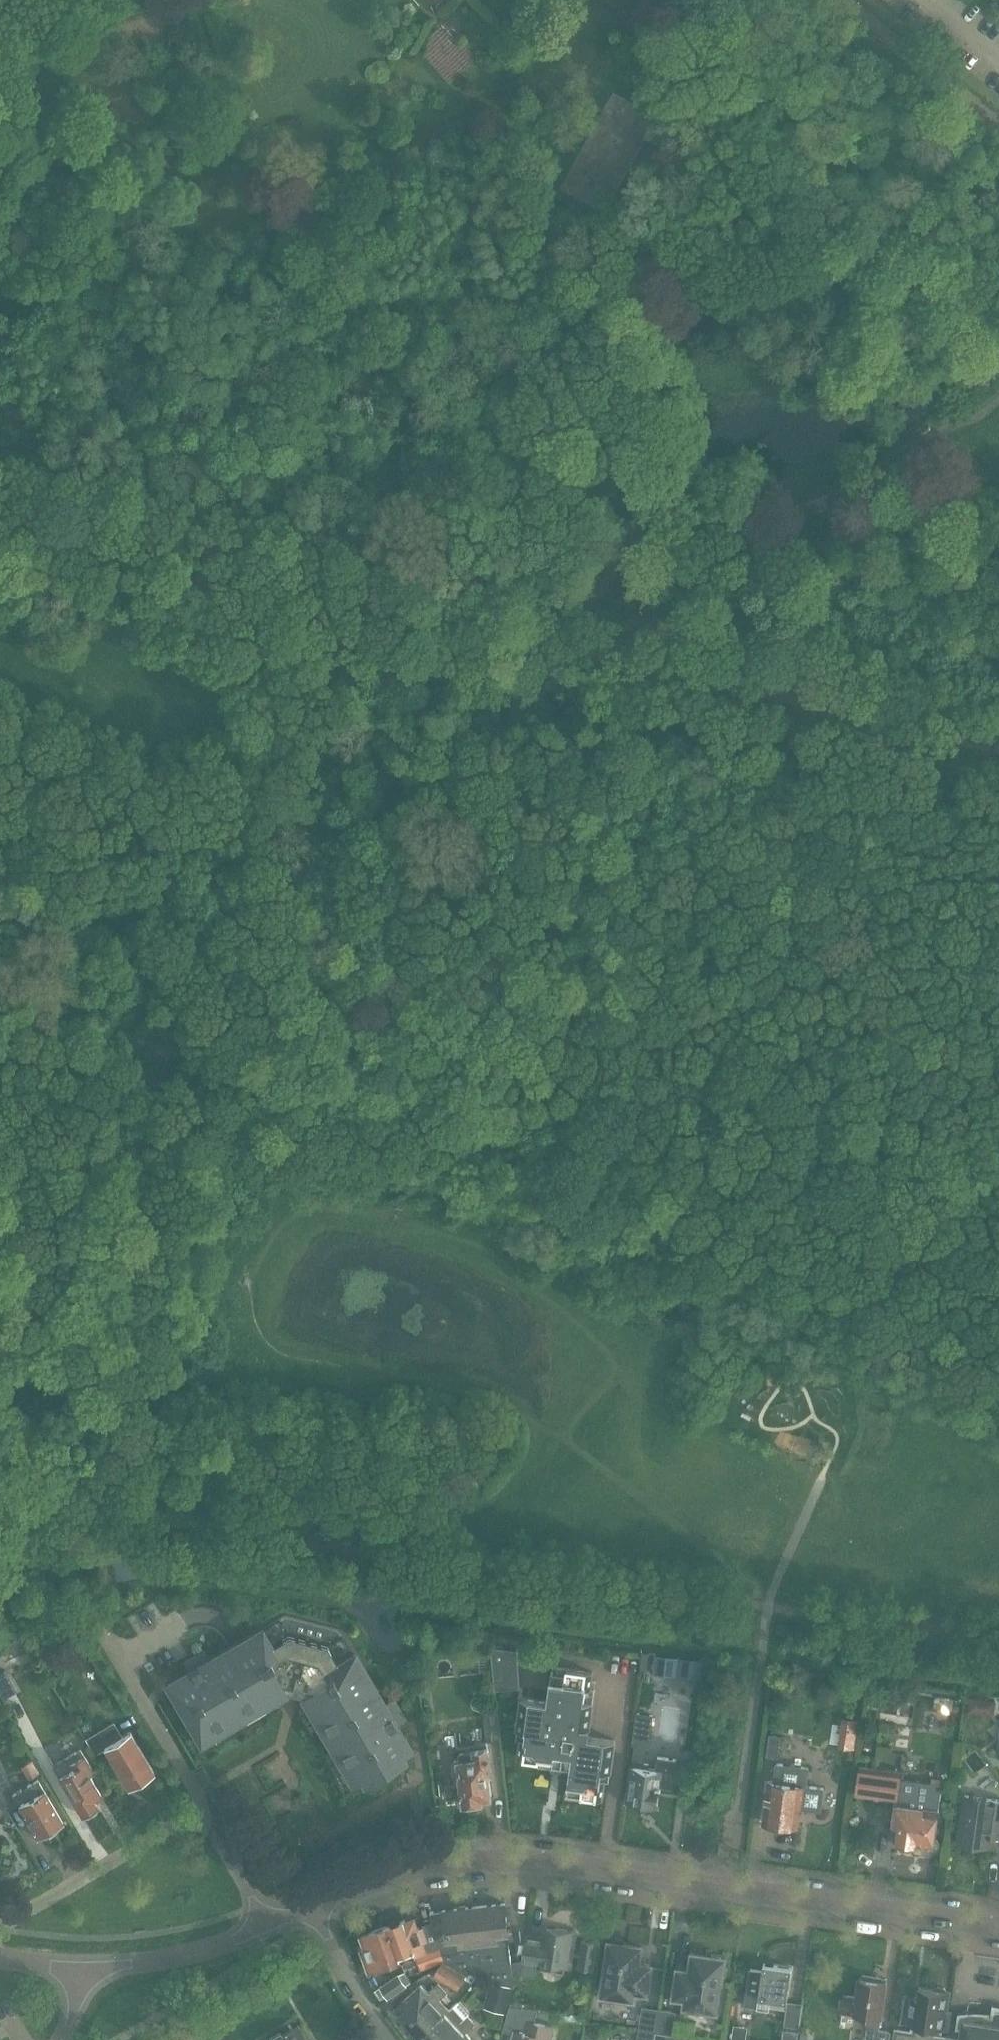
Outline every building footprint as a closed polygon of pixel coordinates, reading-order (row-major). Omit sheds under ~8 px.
[(352,1782),(354,1780),(361,1776),(365,1782),(396,1764),(404,1759),(400,1753),(410,1748),(396,1725),(398,1723),(404,1720),(396,1706),(392,1700),(384,1705),(354,1653),(337,1663),(327,1646),(288,1636),(271,1646),(261,1629),(259,1630),(253,1634),(247,1637),(245,1638),(230,1647),(228,1648),(210,1659),(205,1651),(197,1656),(185,1663),(190,1671),(186,1673),(166,1685),(183,1714),(189,1723),(194,1733),(199,1740),(200,1742),(202,1740),(211,1736),(285,1692),(286,1691),(302,1695),(302,1696),(346,1771),(351,1780),(352,1782)] [(491,1647),(495,1690),(519,1688),(516,1651),(491,1647)] [(702,1676),(703,1655),(655,1653),(654,1674),(702,1676)] [(589,1737),(594,1688),(593,1688),(594,1672),(568,1668),(568,1666),(554,1664),(549,1698),(524,1695),(520,1725),(520,1726),(519,1736),(523,1737),(520,1755),(541,1758),(542,1753),(555,1755),(553,1768),(564,1769),(564,1766),(573,1767),(570,1787),(571,1787),(571,1786),(584,1788),(583,1794),(604,1797),(606,1779),(611,1779),(612,1769),(613,1769),(617,1740),(589,1737)] [(0,1672),(0,1694),(3,1699),(18,1691),(5,1669),(0,1672)] [(841,1678),(841,1689),(854,1689),(855,1678),(841,1678)] [(872,1687),(870,1705),(879,1706),(882,1688),(872,1687)] [(970,1697),(969,1711),(997,1712),(997,1698),(970,1697)] [(486,1710),(483,1711),(486,1742),(500,1740),(497,1709),(486,1710)] [(637,1745),(629,1801),(659,1805),(662,1787),(674,1789),(679,1758),(661,1755),(658,1770),(650,1768),(651,1763),(647,1762),(649,1746),(651,1746),(656,1714),(641,1712),(636,1744),(637,1745)] [(846,1719),(845,1727),(859,1729),(860,1721),(846,1719)] [(139,1778),(141,1781),(154,1773),(152,1770),(153,1769),(130,1731),(121,1737),(113,1723),(87,1739),(96,1753),(105,1748),(128,1785),(139,1778)] [(768,1756),(779,1757),(782,1735),(770,1733),(768,1756)] [(93,1770),(81,1749),(54,1766),(81,1812),(82,1811),(85,1815),(89,1816),(98,1811),(98,1808),(96,1803),(97,1803),(93,1797),(101,1793),(89,1772),(93,1770)] [(492,1793),(490,1773),(493,1772),(490,1749),(462,1752),(463,1759),(456,1760),(458,1778),(463,1778),(466,1801),(468,1801),(469,1807),(473,1809),(480,1808),(483,1804),(482,1797),(486,1796),(486,1794),(492,1793)] [(770,1780),(765,1821),(800,1826),(803,1807),(823,1809),(826,1787),(807,1785),(810,1766),(778,1763),(776,1781),(770,1780)] [(14,1789),(0,1765),(0,1798),(14,1789)] [(903,1779),(904,1772),(862,1766),(858,1794),(897,1799),(896,1806),(898,1806),(895,1824),(901,1825),(898,1841),(900,1841),(899,1844),(904,1848),(911,1849),(916,1846),(917,1844),(936,1846),(941,1810),(940,1810),(944,1785),(903,1779)] [(195,1773),(201,1784),(208,1780),(202,1769),(195,1773)] [(12,1795),(37,1837),(62,1822),(37,1780),(12,1795)] [(998,1836),(998,1800),(966,1796),(960,1843),(991,1847),(992,1835),(998,1836)] [(430,1912),(433,1923),(443,1961),(465,1975),(469,1969),(514,1985),(512,1972),(521,1973),(524,1960),(512,1961),(505,1903),(430,1912)] [(404,1918),(387,1925),(399,1959),(401,1958),(406,1971),(421,1966),(422,1968),(443,1961),(433,1923),(419,1928),(415,1917),(405,1920),(404,1918)] [(369,1970),(399,1959),(387,1925),(371,1931),(371,1932),(361,1936),(365,1947),(361,1948),(369,1970)] [(528,1935),(524,1960),(521,1973),(535,1975),(538,1961),(566,1965),(572,1930),(545,1926),(544,1937),(528,1935)] [(642,1945),(624,1942),(624,1938),(614,1937),(614,1941),(611,1940),(603,1992),(634,1997),(636,1989),(648,1991),(652,1964),(640,1962),(642,1945)] [(583,1940),(579,1968),(593,1970),(598,1942),(583,1940)] [(694,1953),(691,1970),(679,1968),(675,1995),(687,1997),(686,2005),(718,2010),(725,1957),(694,1953)] [(465,1975),(443,1961),(435,1973),(456,1988),(465,1975)] [(771,1999),(787,2001),(791,1968),(764,1964),(763,1971),(750,1969),(744,2005),(769,2009),(771,1999)] [(399,1974),(380,1987),(388,1998),(406,1985),(412,1981),(406,1972),(400,1975),(399,1974)] [(890,2032),(879,2030),(886,1982),(874,1980),(875,1978),(862,1976),(862,1979),(859,1979),(856,1997),(844,1995),(841,2012),(869,2016),(865,2039),(889,2039),(890,2032)] [(507,2011),(514,1986),(495,1981),(488,2006),(507,2011)] [(419,2037),(448,2009),(442,2002),(448,1996),(436,1983),(427,1991),(421,1984),(393,2009),(419,2037)] [(906,1995),(902,2023),(911,2025),(945,2029),(948,2030),(950,2011),(947,2011),(950,1991),(946,1990),(944,1987),(938,1986),(934,1989),(920,1987),(918,1997),(906,1995)] [(448,2009),(419,2037),(422,2039),(470,2039),(471,2039),(464,2032),(473,2023),(466,2015),(468,2013),(458,2001),(448,2010),(448,2009)] [(502,2031),(515,2034),(513,2039),(544,2039),(545,2036),(551,2038),(554,2026),(533,2021),(536,2009),(509,2006),(507,2011),(502,2031)] [(676,2011),(643,2006),(637,2039),(679,2039),(680,2036),(672,2035),(676,2011)] [(960,2039),(998,2039),(998,2025),(996,2024),(963,2020),(960,2037),(960,2039)] [(896,2027),(894,2039),(960,2039),(960,2037),(944,2035),(945,2029),(911,2025),(911,2029),(896,2027)] [(296,2026),(272,2039),(305,2039),(296,2026)] [(782,2039),(797,2039),(799,2032),(784,2030),(782,2039)] [(734,2032),(733,2039),(749,2039),(750,2035),(734,2032)]
